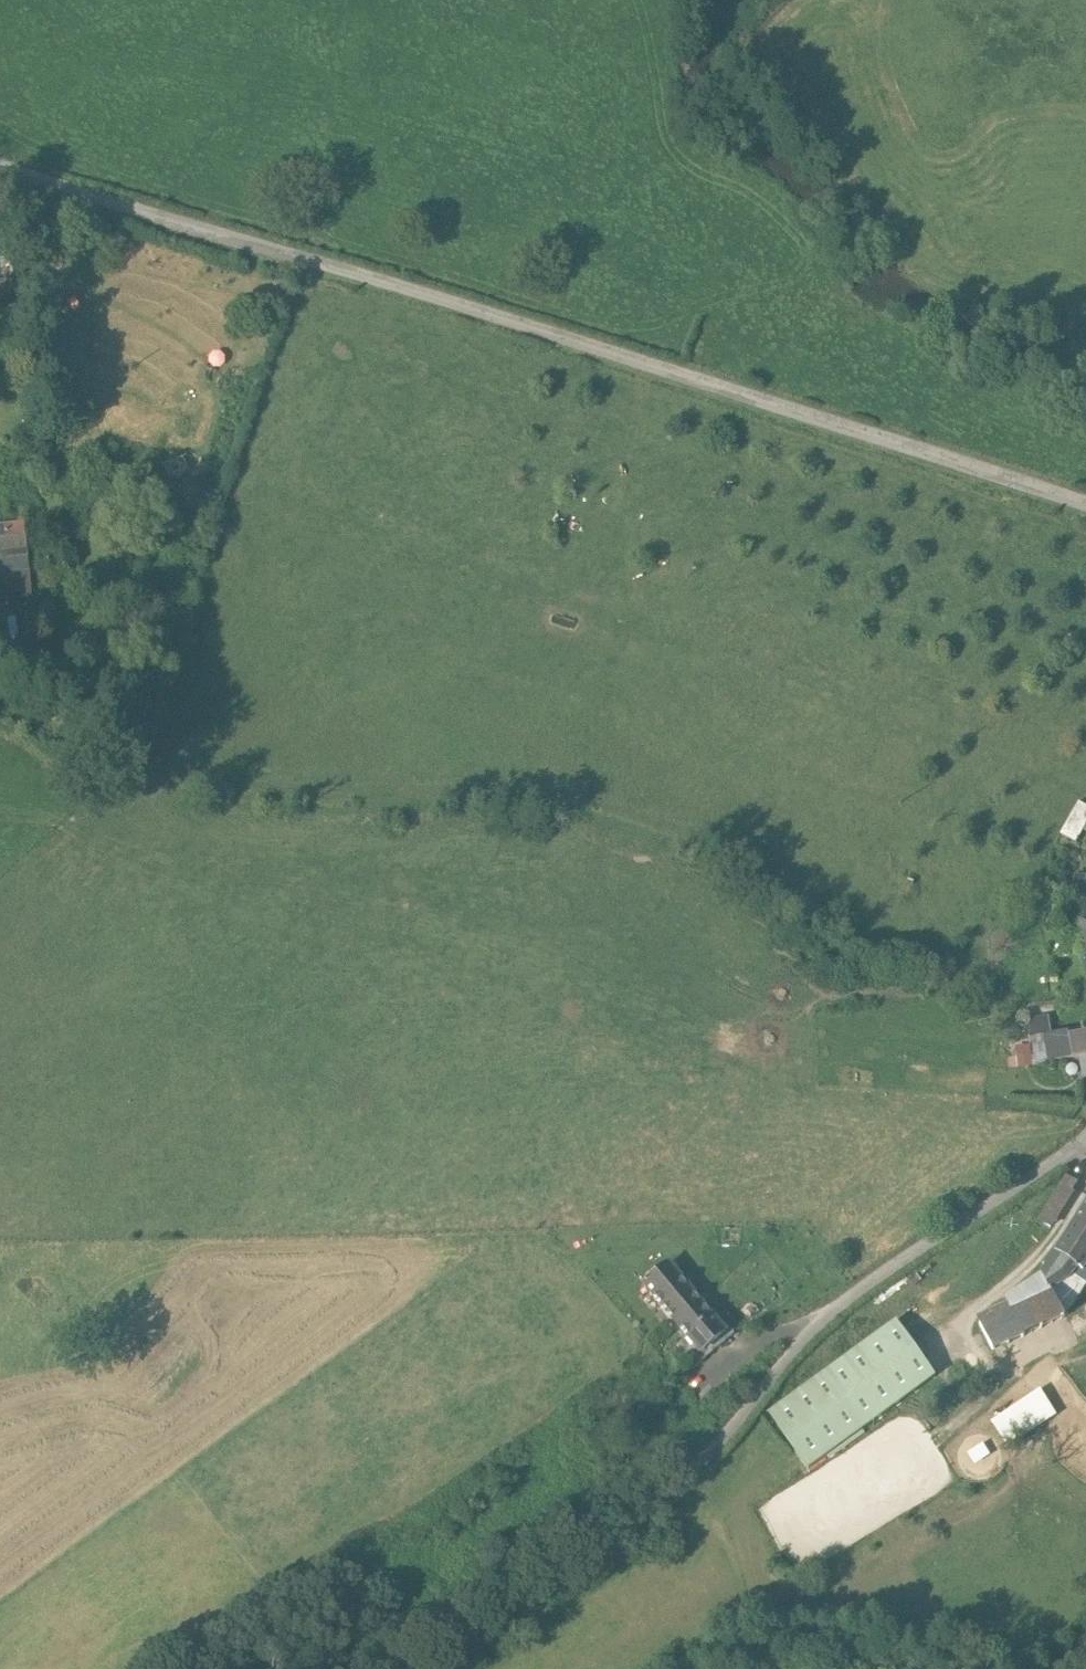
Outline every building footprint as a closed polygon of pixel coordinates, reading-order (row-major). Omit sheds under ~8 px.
[(24,547),(22,521),(0,523),(0,548),(24,547)] [(25,570),(24,547),(0,548),(0,572),(25,570)] [(1070,1037),(1067,1031),(1049,1034),(1048,1014),(1031,1015),(1033,1038),(1027,1038),(1031,1066),(1073,1059),(1070,1037)] [(1070,1037),(1073,1059),(1079,1058),(1079,1056),(1085,1055),(1085,1034),(1070,1037)] [(1063,1318),(1085,1281),(1085,1198),(1041,1273),(1063,1318)] [(663,1311),(688,1290),(671,1270),(646,1290),(663,1311)] [(1009,1311),(979,1326),(993,1353),(1063,1318),(1041,1273),(1001,1295),(1009,1311)] [(726,1336),(688,1290),(663,1311),(701,1356),(726,1336)] [(867,1436),(827,1378),(768,1418),(808,1476),(867,1436)]
